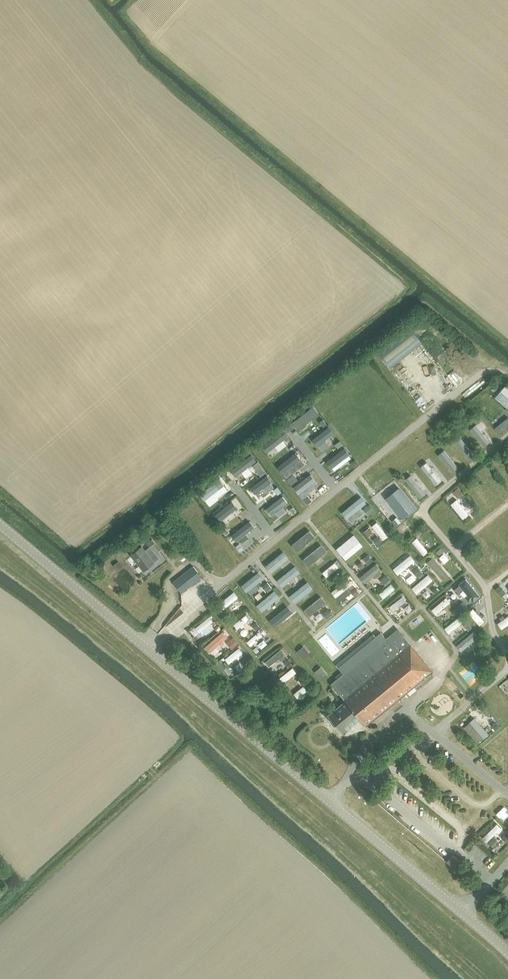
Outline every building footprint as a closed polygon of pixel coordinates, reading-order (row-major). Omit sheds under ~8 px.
[(411,328),(379,353),(390,368),(422,343),(411,328)] [(419,390),(426,385),(416,373),(403,384),(421,405),(427,399),(419,390)] [(485,445),(491,440),(476,423),(470,429),(485,445)] [(493,432),(498,429),(495,423),(489,425),(493,432)] [(455,441),(468,459),(475,454),(462,436),(455,441)] [(453,471),(459,466),(446,449),(439,454),(453,471)] [(427,460),(421,465),(437,485),(443,481),(427,460)] [(417,471),(407,477),(420,499),(430,492),(417,471)] [(293,475),(288,479),(292,484),(297,480),(293,475)] [(483,480),(494,494),(500,490),(489,475),(483,480)] [(389,491),(397,501),(404,495),(401,492),(406,489),(401,482),(389,491)] [(480,505),(485,501),(476,489),(471,492),(480,505)] [(308,495),(303,499),(308,505),(312,501),(308,495)] [(343,510),(348,518),(368,502),(362,495),(343,510)] [(475,508),(469,501),(464,506),(457,498),(451,503),(464,518),(475,508)] [(445,511),(449,507),(443,502),(439,506),(445,511)] [(369,504),(364,508),(369,515),(374,510),(369,504)] [(182,518),(193,511),(190,505),(178,513),(182,518)] [(443,513),(438,517),(446,531),(452,527),(443,513)] [(321,525),(324,531),(340,522),(337,516),(321,525)] [(399,517),(394,521),(404,533),(409,530),(399,517)] [(200,519),(190,527),(193,531),(204,523),(200,519)] [(379,520),(373,524),(383,539),(389,536),(379,520)] [(224,526),(220,529),(225,535),(229,532),(224,526)] [(311,529),(292,543),(298,550),(316,536),(311,529)] [(340,548),(354,536),(349,531),(336,543),(340,548)] [(424,554),(429,550),(418,537),(413,541),(424,554)] [(146,543),(149,547),(155,543),(152,539),(146,543)] [(310,565),(328,550),(322,543),(304,558),(310,565)] [(142,547),(131,555),(144,570),(154,563),(150,558),(155,554),(149,547),(145,551),(142,547)] [(352,563),(366,552),(362,547),(348,558),(352,563)] [(489,562),(494,558),(483,547),(479,551),(489,562)] [(272,571),(290,556),(284,550),(267,565),(272,571)] [(427,562),(443,580),(450,573),(433,556),(427,562)] [(118,561),(114,565),(117,569),(122,566),(118,561)] [(336,562),(323,570),(326,576),(340,567),(336,562)] [(377,562),(360,576),(365,582),(382,569),(377,562)] [(284,586),(301,571),(295,564),(278,579),(284,586)] [(173,582),(181,593),(202,577),(193,566),(173,582)] [(417,567),(413,570),(417,576),(422,572),(417,567)] [(242,585),(248,591),(264,577),(258,570),(242,585)] [(421,596),(437,582),(429,573),(413,587),(421,596)] [(385,575),(379,580),(385,587),(391,581),(385,575)] [(337,596),(353,583),(348,577),(332,591),(337,596)] [(296,602),(314,587),(308,580),(290,595),(296,602)] [(267,582),(263,586),(266,590),(271,587),(267,582)] [(384,597),(396,588),(391,583),(380,592),(384,597)] [(257,604),(263,610),(280,596),(275,589),(257,604)] [(310,615),(327,602),(322,595),(305,609),(310,615)] [(403,595),(390,605),(394,610),(407,600),(403,595)] [(226,611),(238,601),(234,596),(222,606),(226,611)] [(447,596),(431,609),(435,614),(451,601),(447,596)] [(462,602),(458,606),(462,611),(466,607),(462,602)] [(275,626),(294,611),(288,605),(270,619),(275,626)] [(479,625),(485,621),(475,607),(470,611),(479,625)] [(329,609),(323,613),(327,617),(332,613),(329,609)] [(247,612),(235,622),(239,627),(251,618),(247,612)] [(461,614),(445,627),(449,632),(466,620),(461,614)] [(502,627),(507,624),(507,616),(498,621),(502,627)] [(225,639),(227,641),(231,637),(223,629),(205,646),(211,652),(225,639)] [(251,645),(264,635),(260,630),(247,641),(251,645)] [(328,715),(343,733),(360,718),(366,725),(422,678),(412,666),(422,658),(410,644),(398,630),(386,639),(381,632),(376,636),(378,639),(340,670),(344,674),(340,677),(341,678),(333,685),(344,698),(346,700),(328,715)] [(462,650),(479,636),(474,630),(457,644),(462,650)] [(233,638),(227,643),(232,649),(238,643),(233,638)] [(304,658),(311,652),(305,645),(298,650),(304,658)] [(222,661),(228,669),(242,658),(245,661),(249,657),(239,646),(222,661)] [(279,650),(265,662),(270,668),(284,656),(279,650)] [(474,666),(479,662),(475,657),(470,661),(474,666)] [(321,679),(328,673),(322,665),(315,671),(321,679)] [(458,670),(471,685),(477,681),(464,665),(458,670)] [(283,682),(298,672),(294,667),(280,677),(283,682)] [(299,697),(309,689),(305,684),(295,692),(299,697)] [(471,721),(464,727),(477,742),(484,737),(471,721)] [(447,862),(453,867),(459,860),(452,855),(447,862)]
